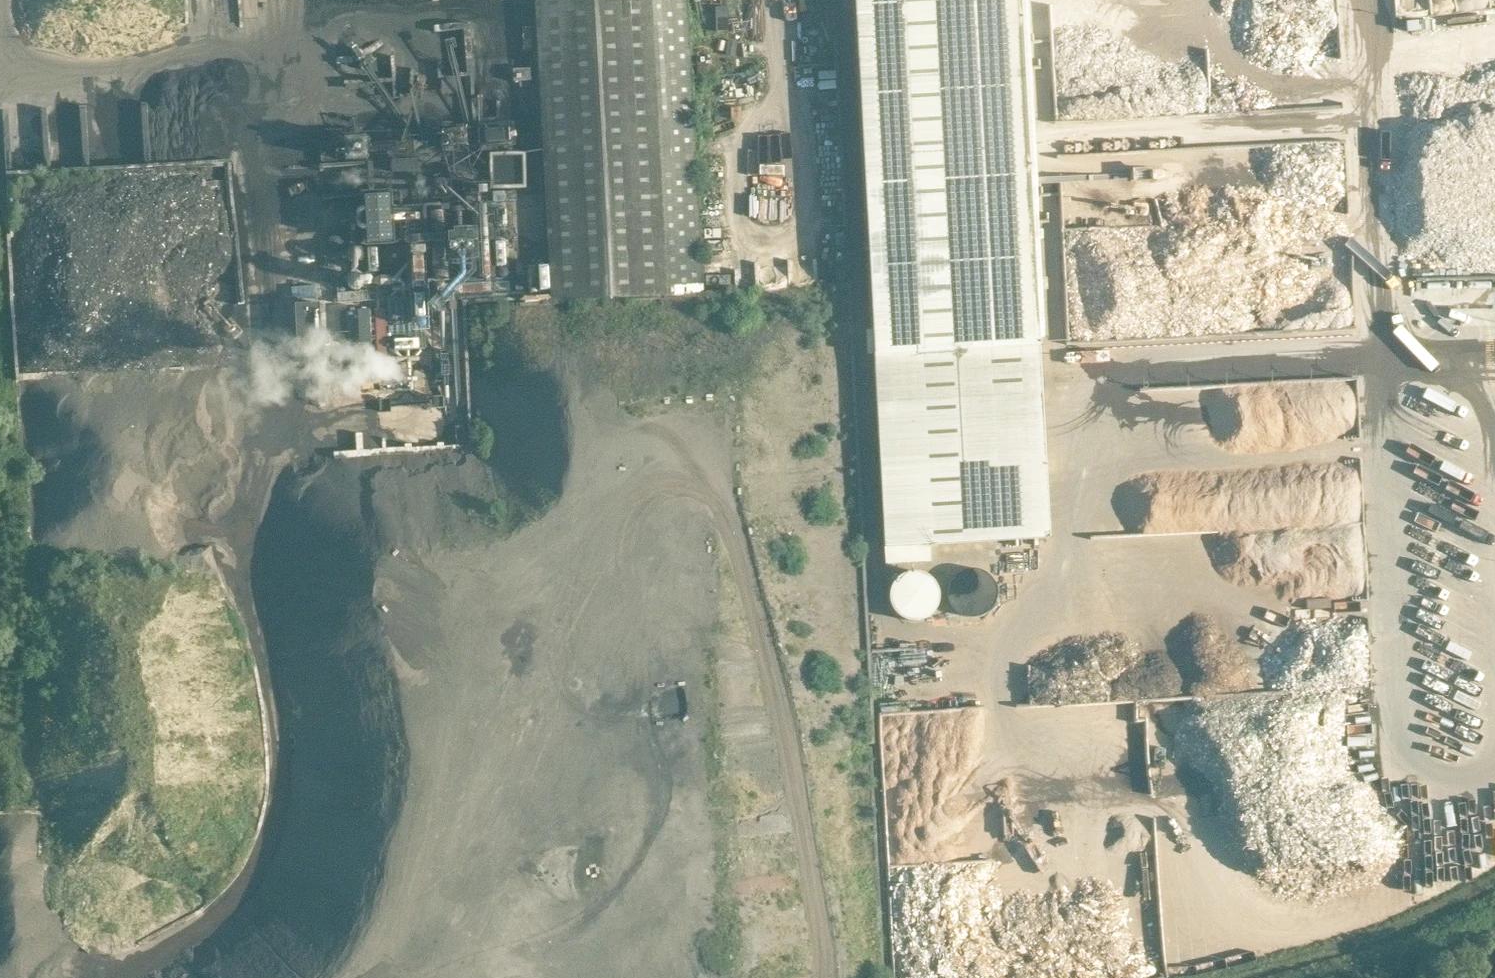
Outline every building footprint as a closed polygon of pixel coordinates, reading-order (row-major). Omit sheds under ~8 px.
[(702,292),(686,0),(536,0),(552,300),(702,292)] [(873,329),(866,330),(868,354),(874,353),(878,404),(1041,395),(1039,360),(1038,346),(1037,326),(1020,0),(855,0),(873,329)] [(514,80),(531,79),(530,67),(513,68),(514,80)] [(490,294),(490,181),(467,181),(467,193),(449,193),(447,187),(447,175),(429,182),(437,203),(417,203),(417,182),(398,189),(399,222),(388,193),(345,193),(345,242),(429,242),(429,268),(411,275),(419,295),(387,295),(387,308),(374,308),(374,341),(386,336),(391,348),(426,348),(426,304),(446,297),(446,294),(490,294)] [(314,402),(326,402),(324,355),(318,355),(316,300),(284,302),(287,366),(312,364),(314,402)] [(368,344),(368,308),(346,308),(347,344),(368,344)] [(373,350),(352,351),(352,376),(374,375),(373,350)] [(891,573),(891,614),(929,614),(929,573),(891,573)] [(978,578),(959,608),(976,619),(995,588),(978,578)]
